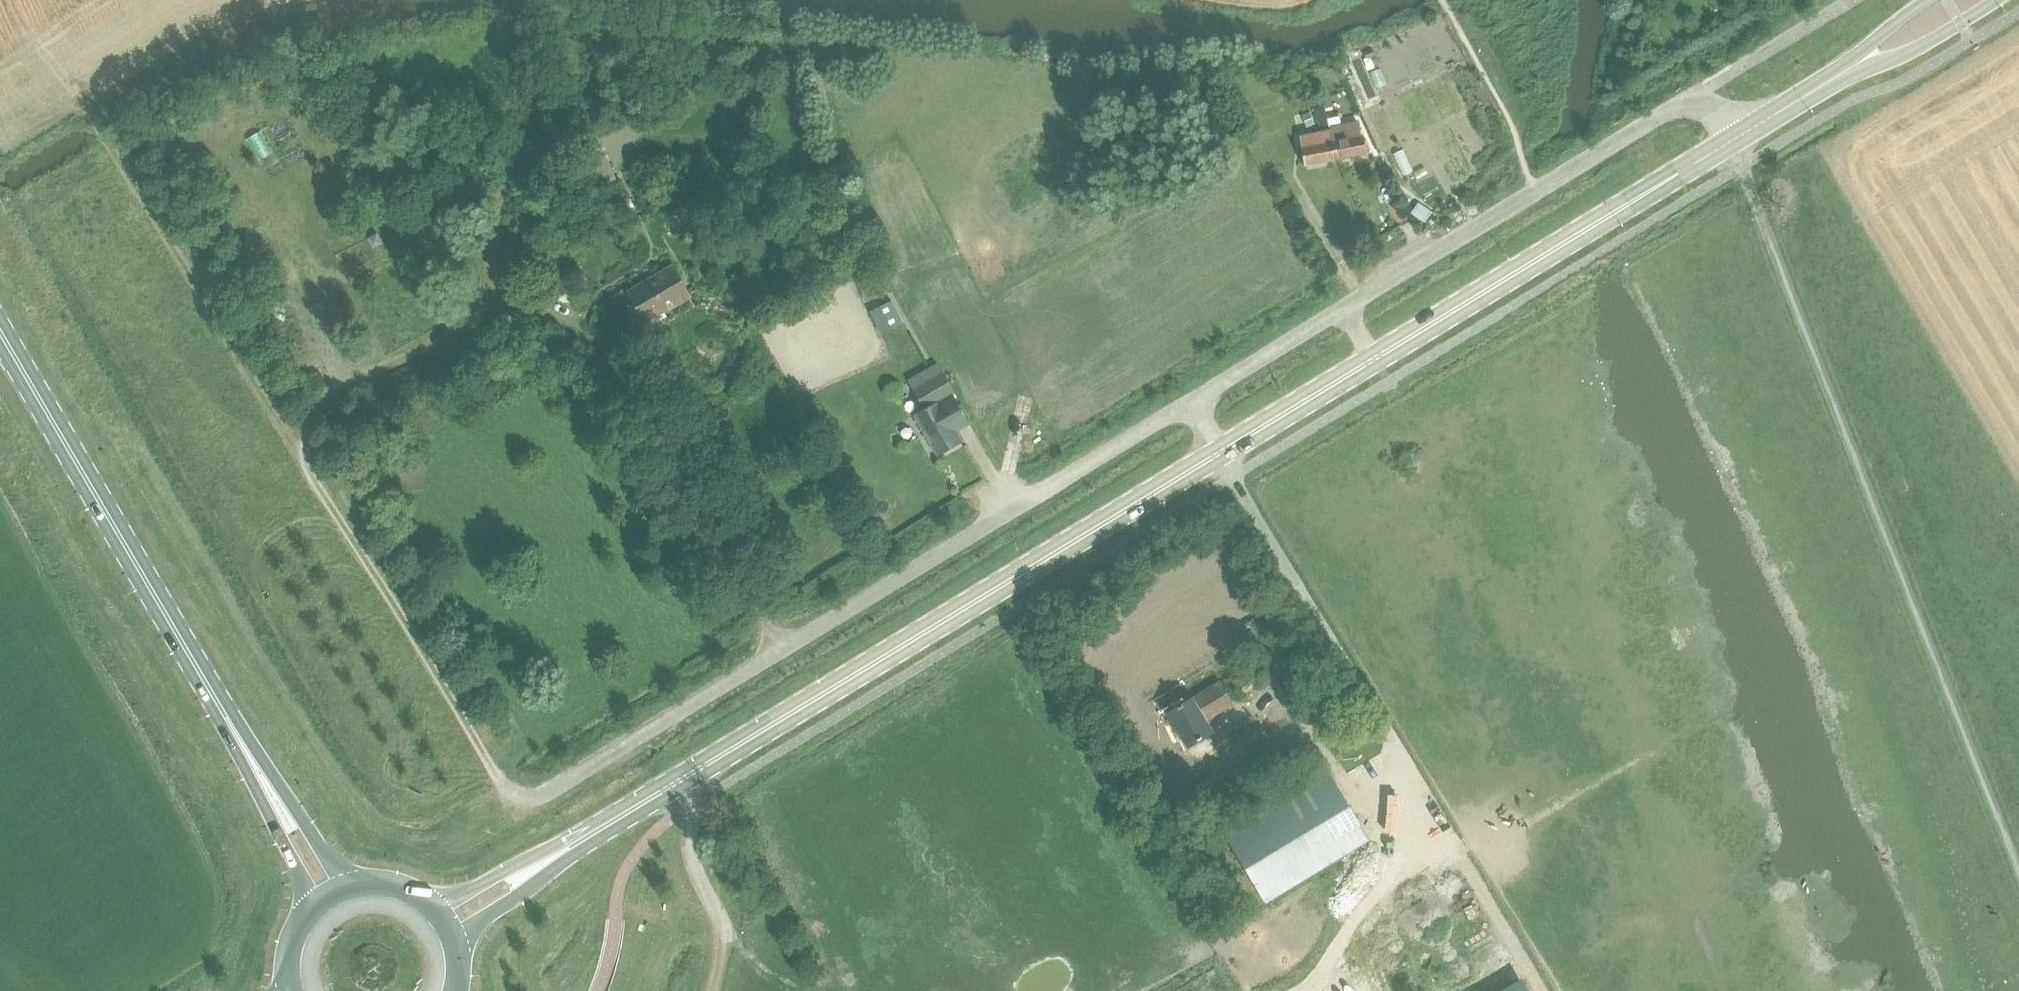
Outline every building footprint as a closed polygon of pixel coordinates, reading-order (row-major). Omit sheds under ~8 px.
[(1307,63),(1297,67),(1303,79),(1313,75),(1307,63)] [(1330,142),(1333,159),(1366,153),(1363,136),(1359,137),(1356,123),(1330,127),(1321,106),(1313,109),(1323,133),(1327,143),(1330,142)] [(1309,113),(1301,116),(1306,128),(1314,124),(1309,113)] [(1327,143),(1323,133),(1303,136),(1305,147),(1301,148),(1304,165),(1333,159),(1330,142),(1327,143)] [(602,147),(588,153),(603,184),(616,178),(602,147)] [(630,199),(621,203),(632,226),(640,222),(630,199)] [(1417,202),(1410,212),(1417,217),(1423,222),(1431,212),(1428,210),(1417,202)] [(873,265),(854,274),(864,296),(883,287),(873,265)] [(672,266),(627,292),(645,321),(689,295),(672,266)] [(889,329),(902,323),(891,300),(878,307),(889,329)] [(959,407),(952,394),(954,393),(942,372),(914,388),(926,409),(914,416),(938,455),(962,442),(946,414),(959,407)] [(1235,707),(1221,683),(1169,714),(1188,747),(1212,733),(1207,724),(1235,707)] [(1266,904),(1371,840),(1330,772),(1225,836),(1266,904)] [(1204,840),(1194,846),(1199,854),(1209,848),(1204,840)] [(1520,974),(1491,990),(1530,990),(1520,974)]
